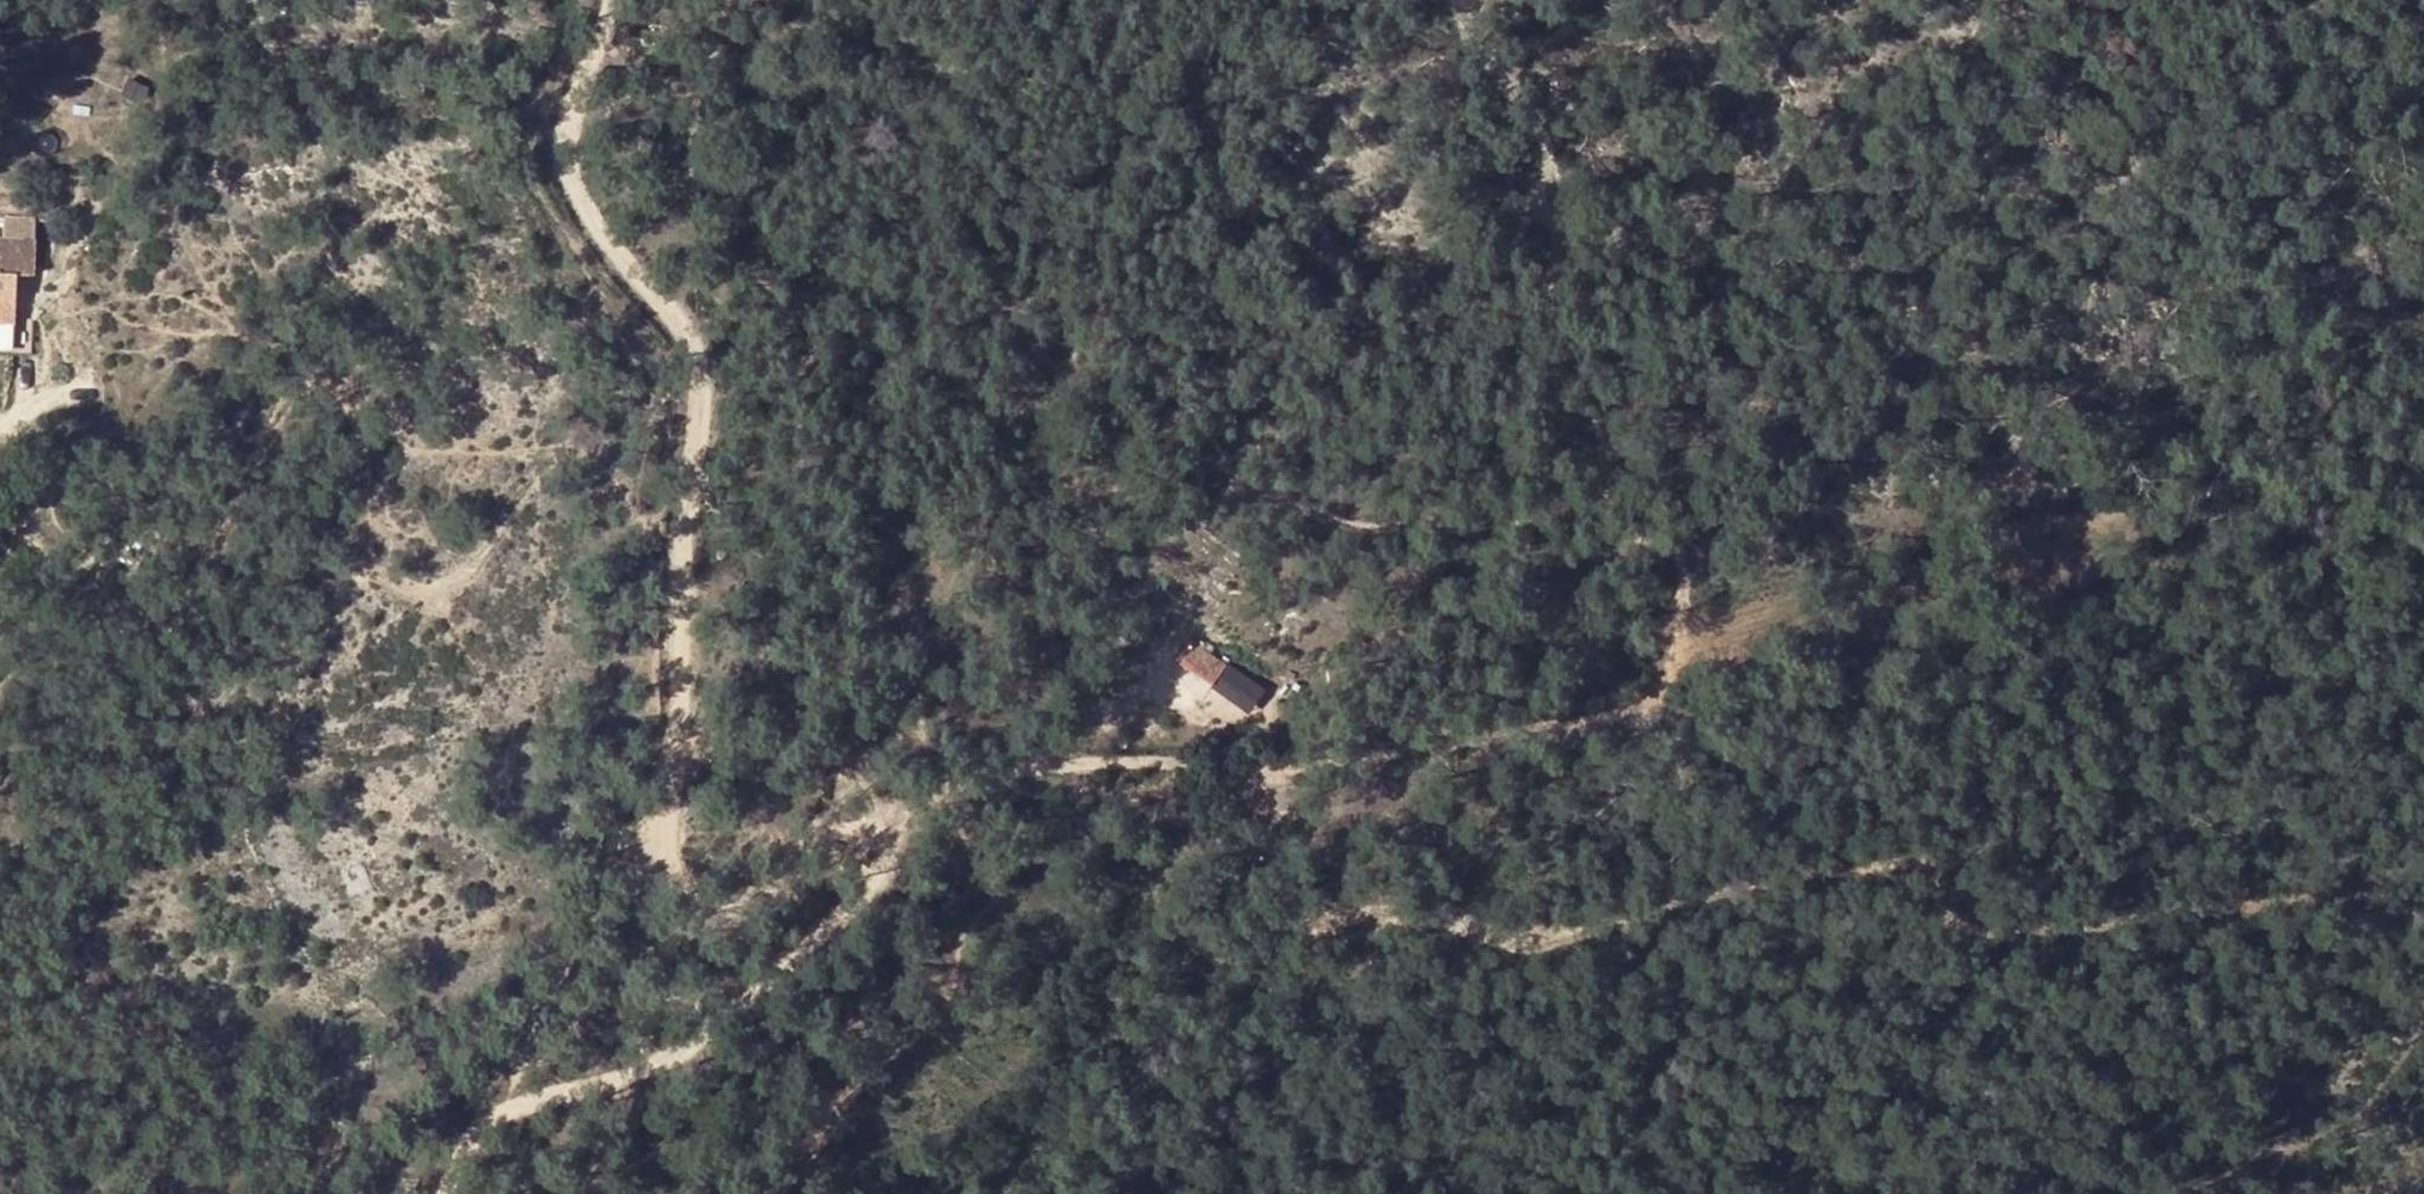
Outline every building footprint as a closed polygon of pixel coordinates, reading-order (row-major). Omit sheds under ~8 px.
[(0,244),(0,259),(27,262),(29,254),(29,247),(0,244)] [(29,254),(27,262),(0,259),(0,337),(44,342),(48,296),(66,298),(69,258),(29,254)] [(1200,638),(1185,660),(1258,709),(1273,686),(1200,638)]
